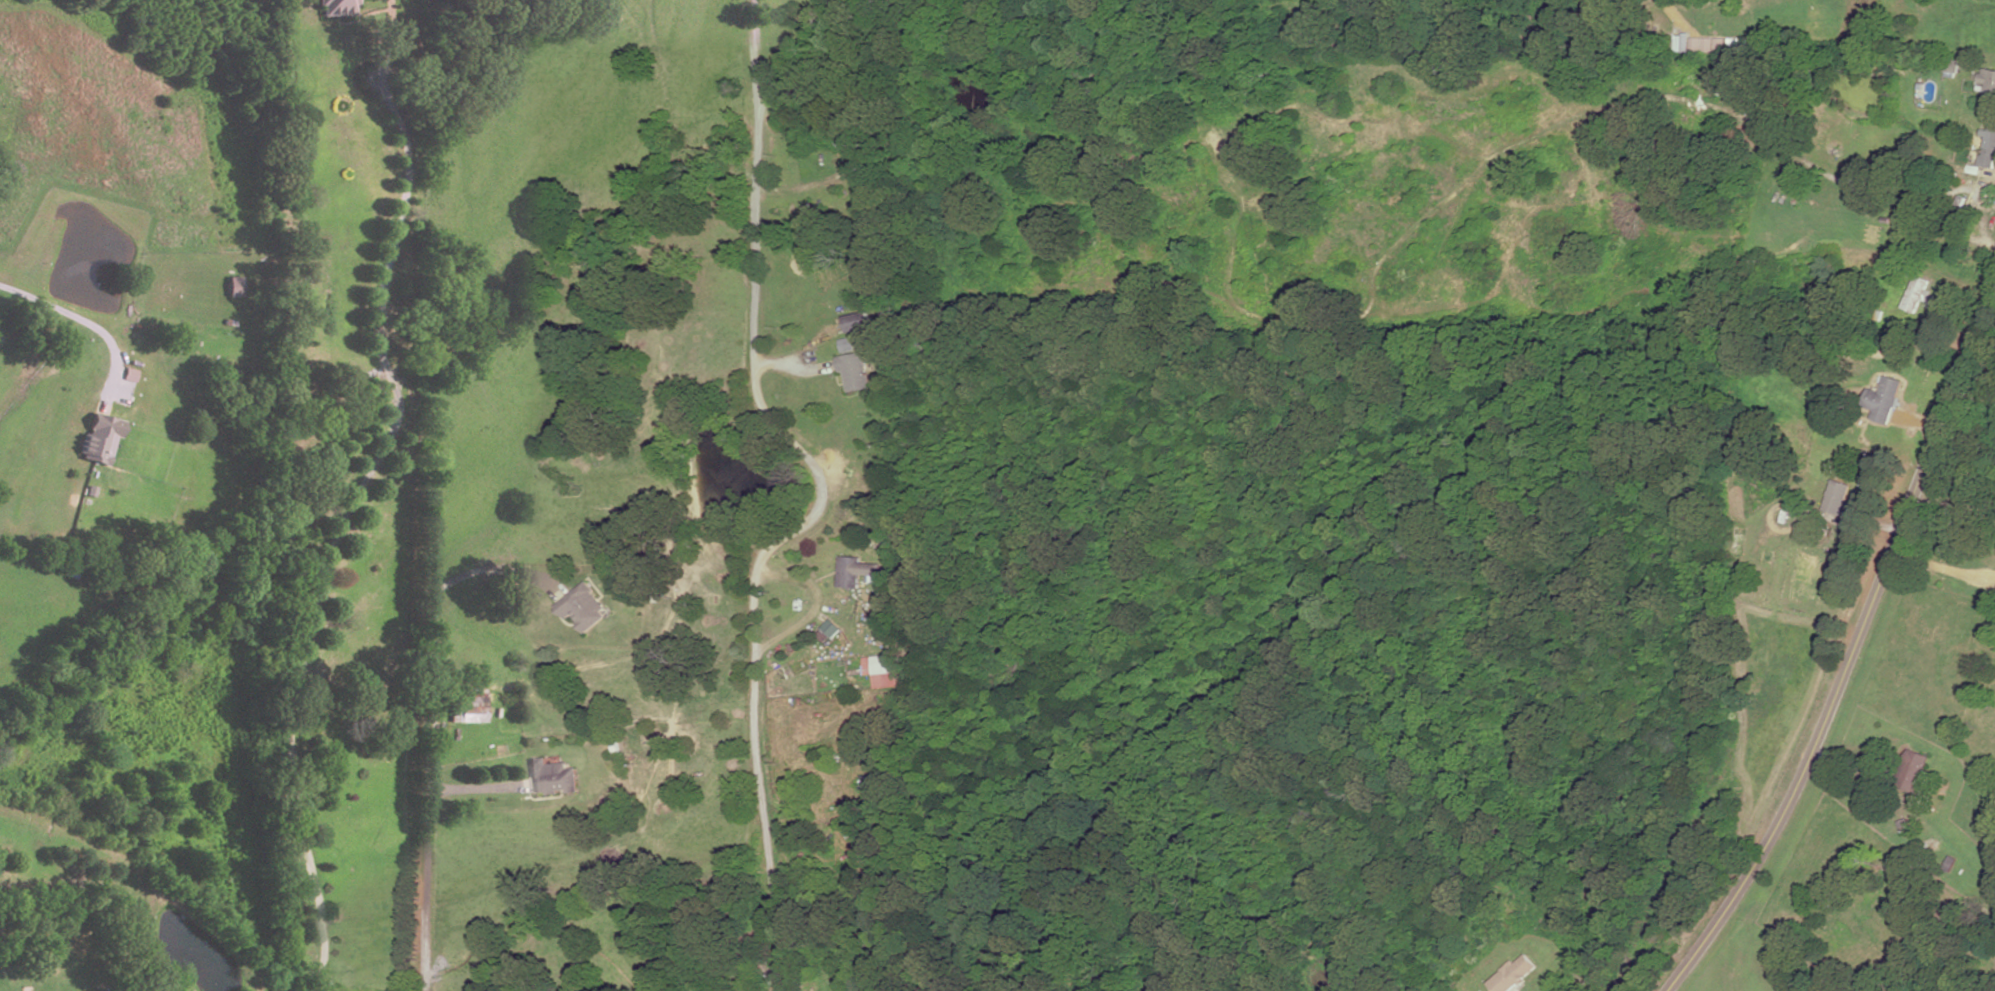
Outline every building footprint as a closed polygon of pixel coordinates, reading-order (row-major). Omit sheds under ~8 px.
[(316,8),(316,0),(356,0),(357,7),(352,7),(352,17),(338,17),(319,17),(319,8),(316,8)] [(1703,50),(1703,37),(1692,37),(1692,50),(1703,50)] [(1726,37),(1704,37),(1704,51),(1727,50),(1726,37)] [(1983,67),(1980,82),(1987,83),(1984,102),(1994,104),(1994,69),(1983,67)] [(1992,121),(1991,129),(1984,128),(1982,137),(1986,137),(1982,165),(1994,167),(1994,121),(1992,121)] [(1924,298),(1930,301),(1934,290),(1929,288),(1932,279),(1918,273),(1905,307),(1918,312),(1924,298)] [(241,296),(240,276),(227,276),(228,296),(241,296)] [(857,308),(864,307),(862,299),(855,300),(857,308)] [(844,317),(847,333),(869,328),(866,312),(844,317)] [(842,352),(854,349),(852,336),(839,339),(842,352)] [(870,387),(862,351),(839,356),(846,392),(870,387)] [(1903,379),(1886,374),(1881,390),(1869,387),(1863,408),(1870,409),(1867,418),(1891,424),(1903,379)] [(92,415),(122,423),(118,439),(113,438),(105,468),(79,461),(80,455),(76,454),(82,435),(86,436),(92,415)] [(1843,515),(1853,485),(1834,478),(1824,509),(1843,515)] [(840,557),(860,558),(857,587),(838,586),(840,557)] [(565,619),(556,607),(587,582),(595,592),(594,594),(606,609),(601,614),(605,619),(584,635),(577,626),(580,624),(572,614),(565,619)] [(842,628),(831,617),(818,631),(829,641),(842,628)] [(898,685),(896,654),(865,656),(866,673),(875,673),(876,687),(898,685)] [(450,690),(484,691),(484,724),(449,723),(450,690)] [(1920,793),(1925,780),(1922,780),(1931,755),(1913,748),(1899,785),(1920,793)] [(527,760),(530,780),(532,780),(534,793),(547,792),(547,795),(556,794),(556,791),(567,790),(567,793),(578,792),(576,768),(568,769),(567,763),(547,765),(546,758),(527,760)] [(1538,968),(1527,954),(1515,964),(1513,962),(1489,983),(1496,990),(1511,990),(1538,968)] [(853,982),(853,990),(842,990),(842,982),(853,982)]
